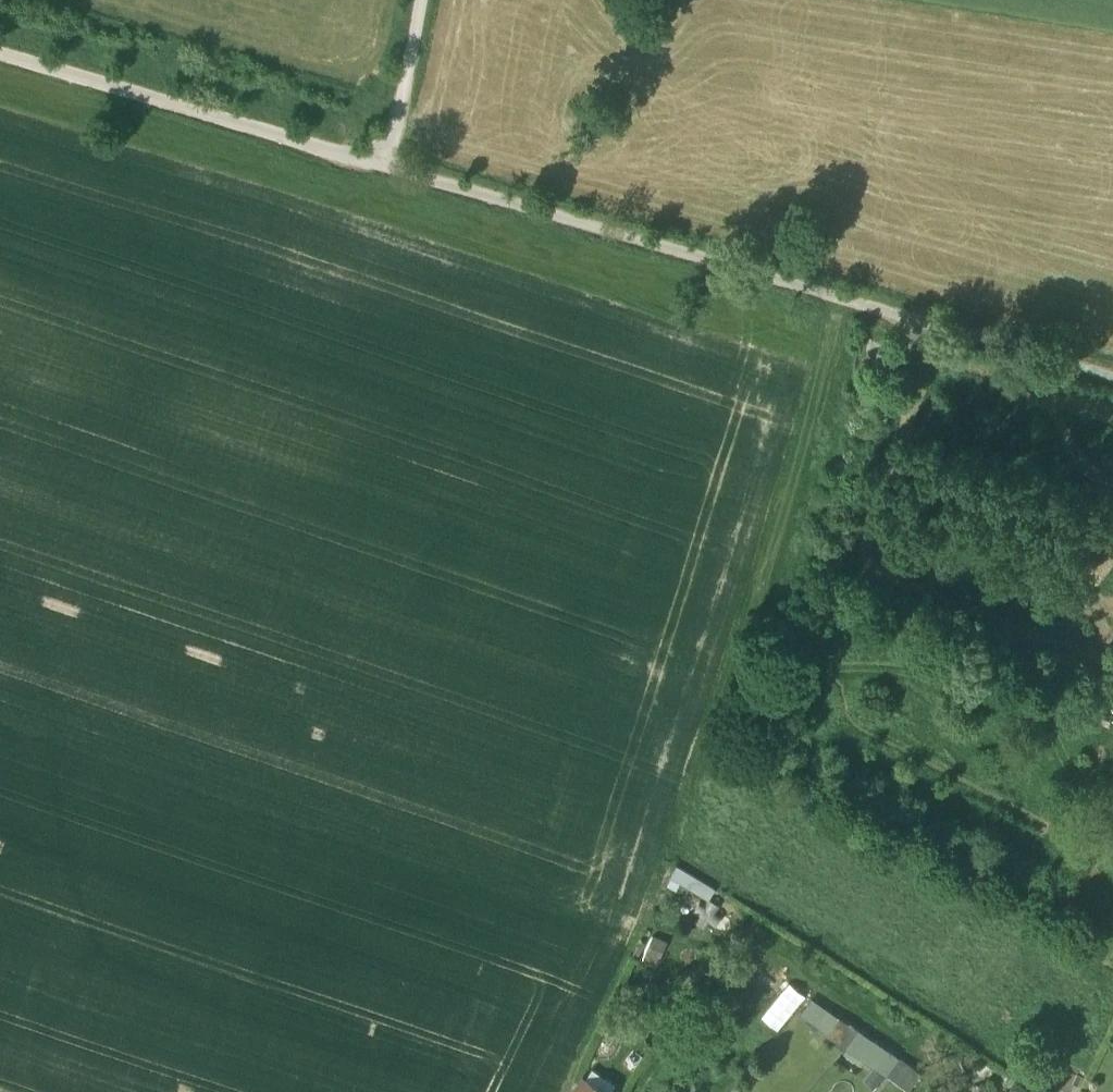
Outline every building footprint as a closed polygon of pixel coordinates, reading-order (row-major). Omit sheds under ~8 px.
[(892,356),(876,352),(872,367),(888,371),(892,356)] [(816,1022),(826,1006),(812,998),(803,1013),(816,1022)] [(919,1074),(838,1020),(828,1036),(873,1066),(863,1082),(877,1091),(888,1076),(908,1090),(919,1074)] [(575,1091),(598,1091),(583,1081),(575,1091)]
